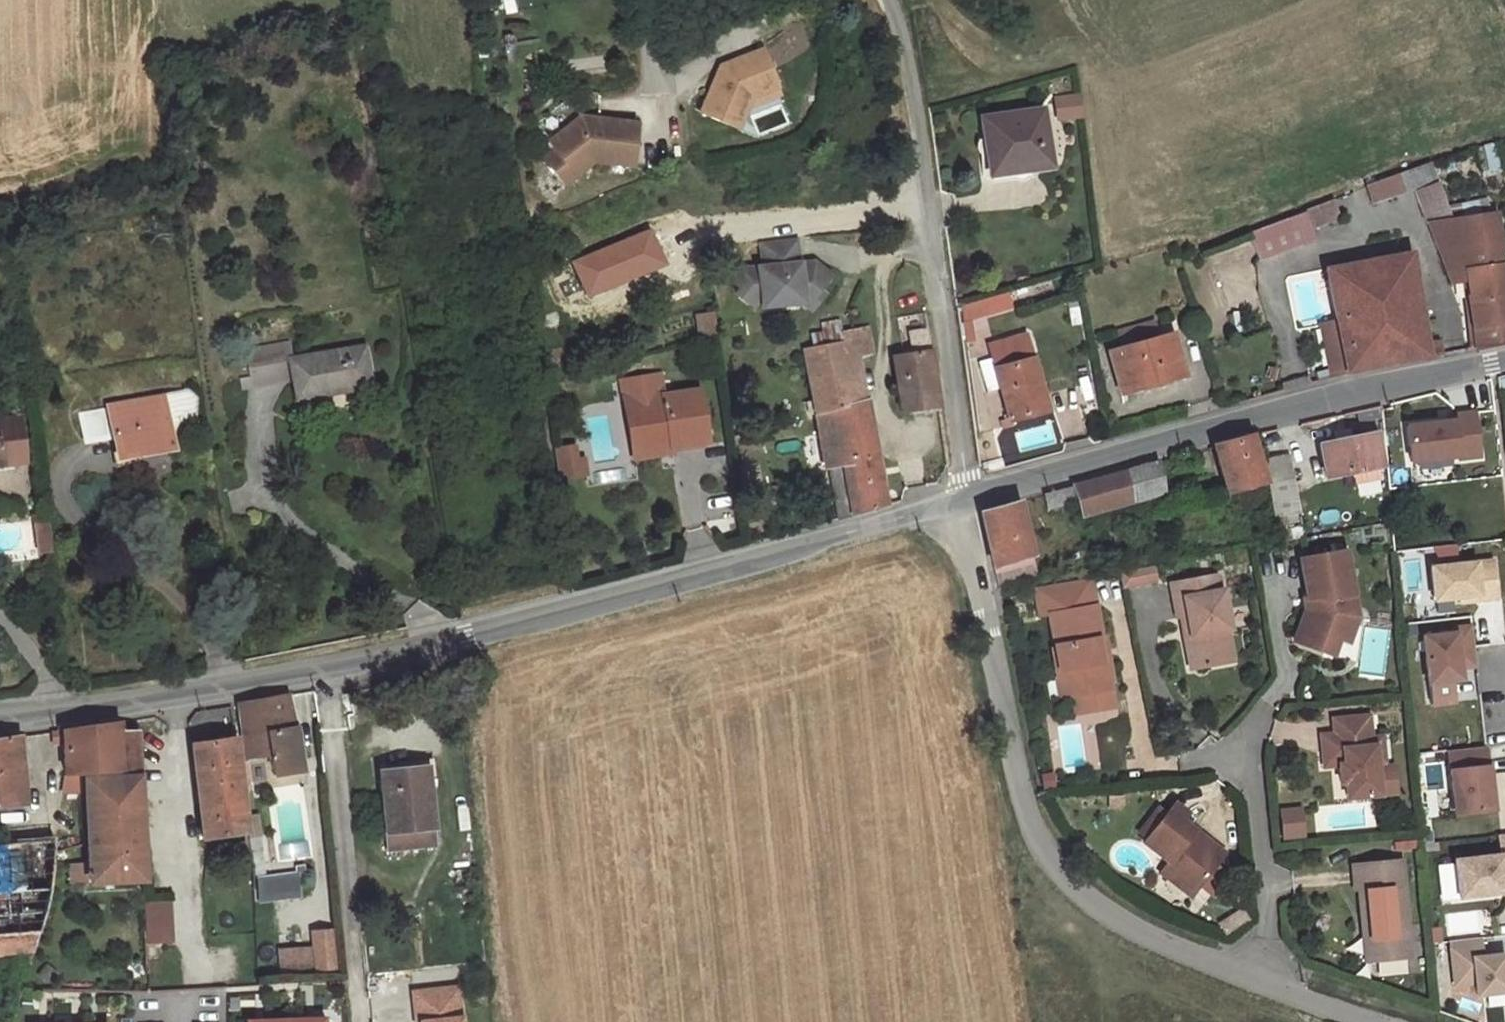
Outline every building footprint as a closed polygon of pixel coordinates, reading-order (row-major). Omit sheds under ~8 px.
[(777,87),(762,49),(721,65),(701,112),(729,125),(735,112),(746,108),(751,97),(777,87)] [(777,87),(751,97),(746,108),(780,95),(777,87)] [(1080,95),(1056,98),(1059,118),(1082,115),(1080,95)] [(567,100),(536,125),(549,141),(580,117),(567,100)] [(737,128),(746,108),(735,112),(729,125),(737,128)] [(1042,109),(982,117),(990,174),(1049,166),(1042,109)] [(636,124),(580,117),(549,141),(548,142),(554,150),(574,175),(593,161),(626,165),(628,152),(633,148),(636,124)] [(1502,171),(1495,141),(1475,148),(1482,177),(1502,171)] [(554,150),(543,159),(562,184),(574,175),(554,150)] [(1430,162),(1366,186),(1371,200),(1435,177),(1430,162)] [(1417,190),(1432,234),(1430,234),(1438,253),(1439,252),(1448,274),(1467,271),(1468,280),(1475,349),(1504,343),(1504,284),(1503,268),(1494,213),(1491,214),(1466,218),(1465,205),(1446,209),(1437,183),(1417,190)] [(1332,199),(1305,210),(1312,227),(1339,217),(1332,199)] [(1487,200),(1465,205),(1466,218),(1491,214),(1487,200)] [(1315,239),(1312,227),(1305,210),(1286,217),(1297,246),(1315,239)] [(1286,217),(1247,232),(1258,261),(1297,246),(1286,217)] [(797,238),(762,241),(765,266),(744,268),(734,281),(742,287),(738,293),(755,306),(761,298),(764,297),(765,306),(803,302),(812,309),(824,293),(819,289),(831,274),(815,262),(807,272),(797,273),(796,265),(800,264),(797,238)] [(1346,373),(1443,355),(1440,341),(1425,341),(1410,252),(1406,253),(1399,254),(1325,269),(1335,320),(1346,373)] [(1467,271),(1448,274),(1452,282),(1468,280),(1467,271)] [(1007,292),(981,299),(984,314),(1010,307),(1007,292)] [(981,299),(960,305),(965,341),(972,340),(969,319),(984,314),(981,299)] [(713,313),(697,315),(700,335),(716,333),(713,313)] [(1335,320),(1319,323),(1329,378),(1346,373),(1335,320)] [(814,333),(817,347),(852,340),(850,330),(842,331),(840,321),(821,324),(822,331),(814,333)] [(1153,321),(1118,331),(1122,348),(1108,352),(1120,392),(1184,374),(1172,334),(1158,338),(1153,321)] [(868,326),(850,330),(852,340),(856,358),(860,357),(873,355),(868,326)] [(939,406),(928,329),(912,332),(915,353),(903,355),(908,389),(898,391),(901,412),(939,406)] [(1025,333),(988,344),(992,358),(1001,387),(1008,414),(1004,415),(1005,420),(1000,421),(1002,428),(1012,425),(1011,420),(1047,409),(1025,333)] [(817,347),(804,349),(816,415),(868,402),(860,357),(856,358),(852,340),(817,347)] [(291,359),(288,344),(246,351),(251,377),(241,378),(243,388),(294,379),(297,399),(331,393),(330,387),(370,380),(364,347),(291,359)] [(1001,387),(992,358),(978,362),(986,392),(1001,387)] [(663,391),(661,374),(622,379),(625,396),(663,391)] [(331,393),(371,386),(370,380),(330,387),(331,393)] [(663,391),(625,396),(631,441),(669,436),(670,446),(708,441),(700,390),(664,395),(663,391)] [(190,392),(163,396),(170,433),(193,429),(196,398),(190,392)] [(113,435),(117,455),(172,445),(170,433),(163,396),(82,411),(87,440),(113,435)] [(871,424),(868,402),(816,415),(820,437),(871,424)] [(1384,430),(1381,406),(1354,412),(1358,435),(1375,432),(1384,430)] [(1454,421),(1406,426),(1411,462),(1458,456),(1459,461),(1480,458),(1474,414),(1454,416),(1454,421)] [(19,418),(0,420),(0,465),(24,463),(19,418)] [(843,464),(852,515),(885,506),(884,498),(871,424),(820,437),(826,467),(828,466),(843,464)] [(1340,439),(1320,443),(1326,476),(1352,471),(1377,466),(1380,465),(1375,432),(1358,435),(1345,438),(1340,439)] [(1264,482),(1251,435),(1213,446),(1226,492),(1264,482)] [(669,436),(631,441),(634,458),(671,452),(670,446),(669,436)] [(572,445),(554,448),(556,461),(574,459),(572,445)] [(1288,455),(1264,459),(1273,515),(1299,511),(1288,455)] [(574,459),(556,461),(558,477),(586,473),(584,457),(574,459)] [(1164,489),(1159,461),(1126,470),(1131,500),(1164,489)] [(828,466),(837,519),(852,515),(843,464),(828,466)] [(1377,466),(1352,471),(1354,482),(1379,478),(1377,466)] [(1126,470),(1044,494),(1048,509),(1079,501),(1082,515),(1131,500),(1126,470)] [(777,487),(767,489),(771,504),(780,502),(777,487)] [(893,504),(891,498),(890,497),(884,498),(885,506),(893,504)] [(1031,556),(1017,501),(980,511),(993,566),(1031,556)] [(1299,511),(1273,515),(1277,542),(1303,537),(1299,511)] [(51,526),(50,517),(36,519),(37,528),(51,526)] [(54,551),(51,526),(37,528),(39,552),(54,551)] [(1345,550),(1300,559),(1307,598),(1309,598),(1311,608),(1305,609),(1294,641),(1323,652),(1329,636),(1339,639),(1345,620),(1354,623),(1356,617),(1345,550)] [(1493,555),(1429,562),(1433,595),(1477,590),(1478,595),(1497,592),(1493,555)] [(1031,556),(993,566),(997,586),(1035,575),(1031,556)] [(1153,565),(1120,572),(1122,586),(1155,579),(1153,565)] [(1215,575),(1208,576),(1211,592),(1218,590),(1215,575)] [(1184,636),(1190,669),(1232,661),(1227,630),(1230,629),(1222,590),(1218,590),(1211,592),(1208,576),(1170,583),(1177,617),(1181,616),(1186,615),(1190,635),(1184,636)] [(1090,577),(1034,587),(1039,617),(1048,615),(1060,681),(1064,680),(1067,697),(1070,697),(1072,710),(1081,714),(1107,709),(1113,702),(1105,661),(1101,662),(1097,639),(1101,638),(1090,577)] [(1186,615),(1181,616),(1184,636),(1190,635),(1186,615)] [(1354,623),(1345,620),(1339,639),(1347,642),(1354,623)] [(1453,628),(1454,633),(1422,637),(1428,683),(1452,680),(1460,679),(1459,668),(1476,666),(1472,626),(1453,628)] [(1339,639),(1329,636),(1323,652),(1333,655),(1339,639)] [(1060,681),(1054,682),(1058,699),(1067,697),(1064,680),(1060,681)] [(1452,680),(1428,683),(1430,704),(1455,702),(1452,680)] [(287,694),(238,703),(246,758),(269,756),(270,760),(273,760),(275,775),(303,771),(296,727),(287,694)] [(1371,737),(1369,716),(1333,719),(1334,734),(1321,735),(1322,751),(1337,750),(1338,765),(1340,783),(1344,783),(1346,798),(1395,793),(1392,764),(1384,765),(1376,766),(1374,745),(1371,745),(1371,737)] [(119,722),(62,730),(63,741),(64,775),(123,772),(120,731),(119,722)] [(140,722),(136,723),(135,727),(137,731),(140,732),(143,730),(145,727),(143,723),(140,722)] [(62,730),(52,732),(53,743),(63,741),(62,730)] [(123,772),(123,777),(139,776),(137,731),(120,731),(123,772)] [(0,738),(0,807),(26,804),(20,736),(0,738)] [(1382,736),(1371,737),(1371,745),(1374,745),(1376,766),(1384,765),(1382,736)] [(246,833),(236,737),(192,743),(197,786),(220,783),(223,804),(199,806),(203,839),(246,833)] [(1485,746),(1447,750),(1454,814),(1492,810),(1485,746)] [(1337,750),(1322,751),(1323,766),(1338,765),(1337,750)] [(380,764),(381,772),(426,767),(426,760),(380,764)] [(381,772),(389,849),(435,844),(426,767),(381,772)] [(140,802),(139,776),(123,777),(84,779),(86,804),(140,802)] [(220,783),(197,786),(199,806),(223,804),(220,783)] [(140,802),(86,804),(89,863),(90,882),(144,880),(140,802)] [(1175,803),(1169,810),(1181,820),(1187,813),(1175,803)] [(1166,814),(1158,808),(1139,832),(1147,838),(1166,814)] [(1147,838),(1143,842),(1168,861),(1164,866),(1195,890),(1199,885),(1214,865),(1218,860),(1189,837),(1194,830),(1181,820),(1169,810),(1166,814),(1147,838)] [(249,838),(259,837),(256,815),(246,816),(249,838)] [(1224,853),(1194,830),(1189,837),(1218,860),(1224,853)] [(1499,835),(1501,855),(1454,860),(1458,898),(1504,893),(1504,883),(1504,877),(1504,876),(1504,834),(1499,835)] [(259,837),(249,838),(254,875),(265,874),(260,836),(259,837)] [(0,844),(0,894),(50,890),(54,841),(0,844)] [(1401,883),(1399,861),(1389,862),(1391,884),(1401,883)] [(1391,884),(1389,862),(1352,866),(1354,889),(1358,889),(1361,923),(1366,923),(1370,961),(1408,956),(1401,883),(1391,884)] [(89,863),(69,864),(70,883),(90,882),(89,863)] [(1227,876),(1214,865),(1199,885),(1212,895),(1227,876)] [(1164,866),(1160,872),(1190,896),(1195,890),(1164,866)] [(302,897),(299,875),(297,876),(297,875),(259,879),(261,901),(302,897)] [(0,894),(0,936),(39,933),(50,890),(0,894)] [(146,942),(173,941),(171,900),(144,902),(146,942)] [(1247,920),(1241,910),(1219,924),(1225,934),(1247,920)] [(332,929),(312,930),(314,970),(334,969),(332,929)] [(0,936),(0,953),(34,950),(39,933),(0,936)] [(1480,937),(1450,941),(1454,984),(1474,982),(1475,995),(1504,992),(1504,972),(1504,973),(1503,956),(1482,957),(1480,937)] [(312,970),(310,947),(281,949),(282,972),(312,970)] [(47,966),(37,975),(47,985),(57,975),(47,966)] [(457,987),(412,992),(415,1021),(461,1021),(457,987)]
